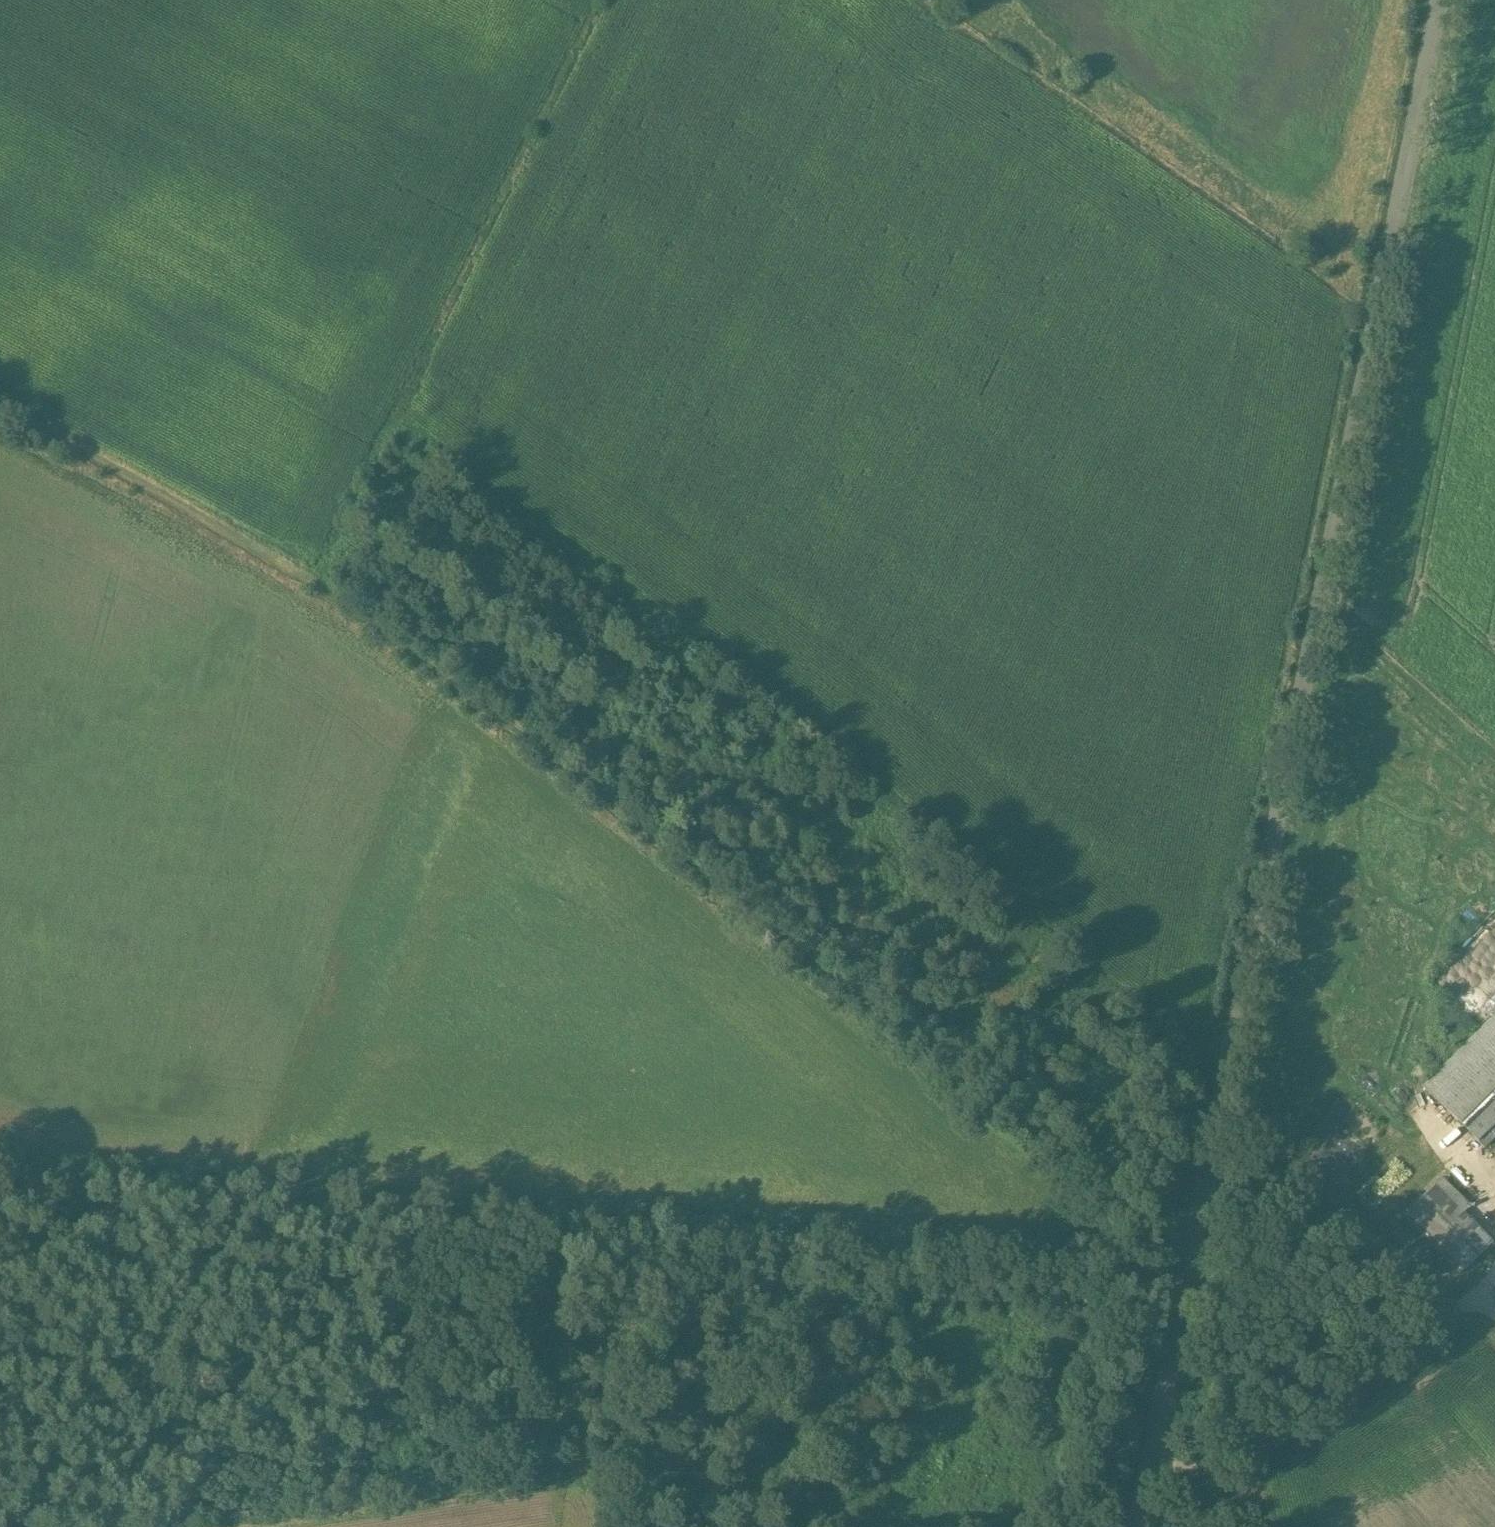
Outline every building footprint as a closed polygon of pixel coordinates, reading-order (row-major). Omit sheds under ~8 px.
[(1423,1086),(1485,1148),(1494,1137),(1494,1014),(1423,1086)] [(1471,1206),(1443,1177),(1407,1212),(1465,1270),(1493,1242),(1464,1212),(1471,1206)]
